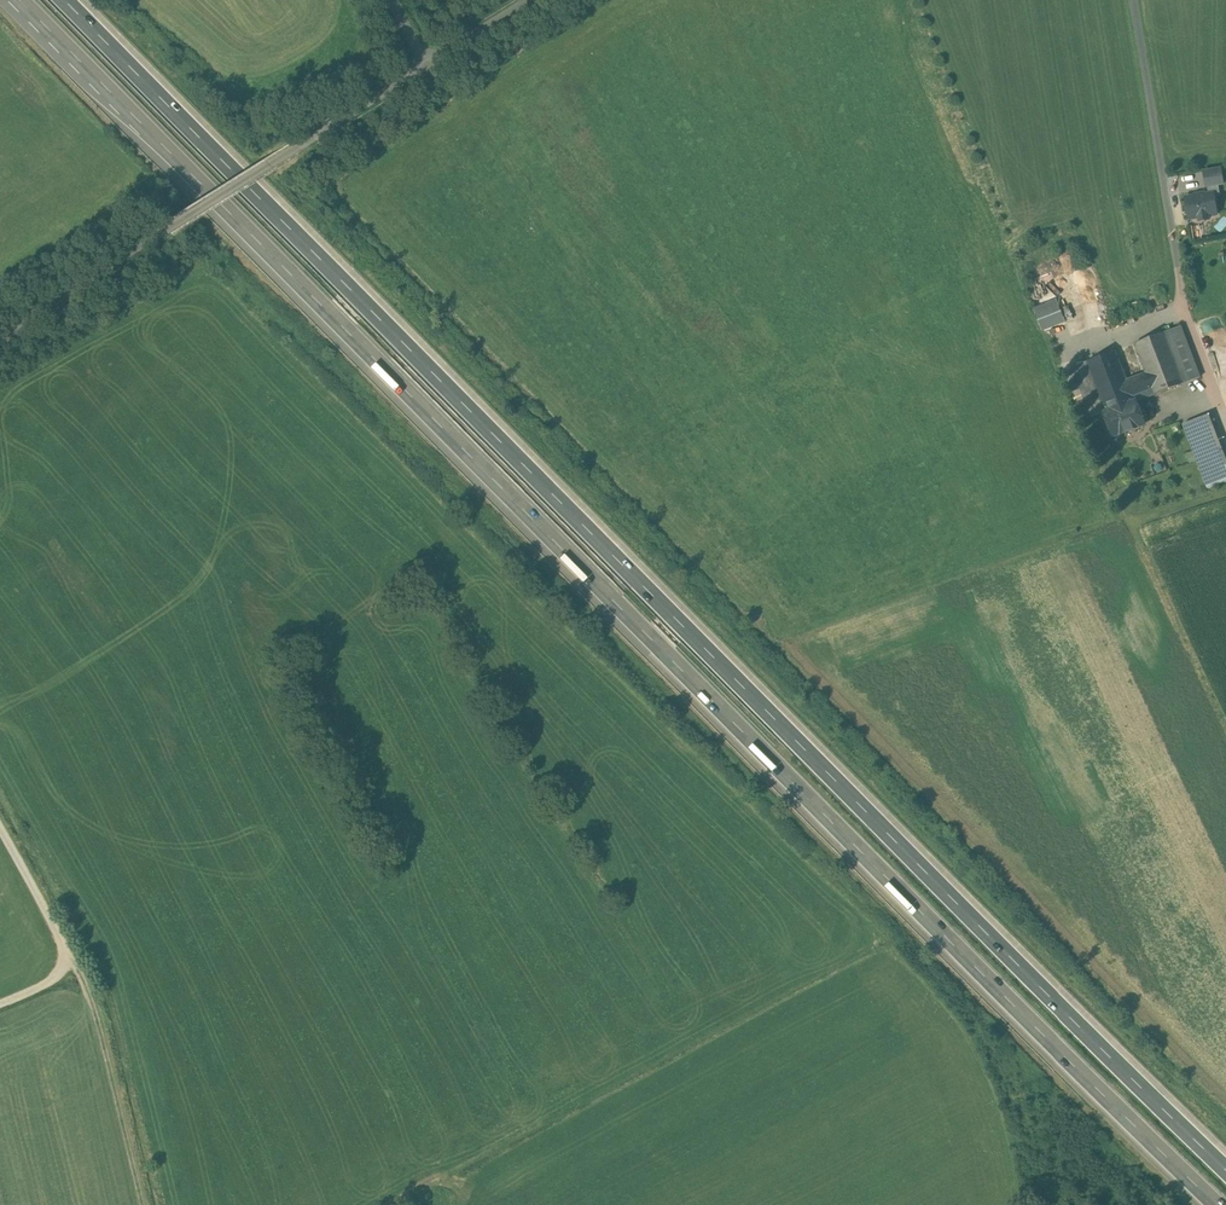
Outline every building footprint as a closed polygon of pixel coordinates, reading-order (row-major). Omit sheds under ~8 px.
[(1220,168),(1204,171),(1206,186),(1207,186),(1218,184),(1223,183),(1220,168)] [(1218,184),(1207,186),(1208,194),(1213,193),(1213,194),(1220,193),(1218,184)] [(1208,194),(1185,197),(1189,219),(1199,217),(1199,221),(1209,219),(1208,216),(1217,214),(1213,194),(1213,193),(1208,194)] [(1057,299),(1033,308),(1035,314),(1059,305),(1057,299)] [(1066,321),(1059,305),(1035,314),(1042,331),(1066,321)] [(1073,318),(1068,305),(1061,308),(1066,321),(1073,318)] [(1181,326),(1165,332),(1184,383),(1200,377),(1181,326)] [(1165,332),(1135,343),(1146,373),(1152,388),(1154,394),(1184,383),(1165,332)] [(1115,351),(1087,362),(1100,398),(1103,405),(1104,407),(1106,412),(1134,401),(1132,396),(1152,388),(1146,373),(1126,380),(1115,351)] [(1100,398),(1087,362),(1077,365),(1091,401),(1100,398)] [(1091,401),(1086,403),(1089,410),(1103,405),(1100,398),(1091,401)] [(1144,424),(1135,401),(1134,401),(1106,412),(1105,413),(1114,436),(1144,424)] [(1208,414),(1183,424),(1189,438),(1214,428),(1208,414)] [(1189,438),(1203,474),(1225,465),(1225,460),(1214,428),(1189,438)] [(1203,474),(1208,488),(1225,481),(1225,465),(1203,474)]
